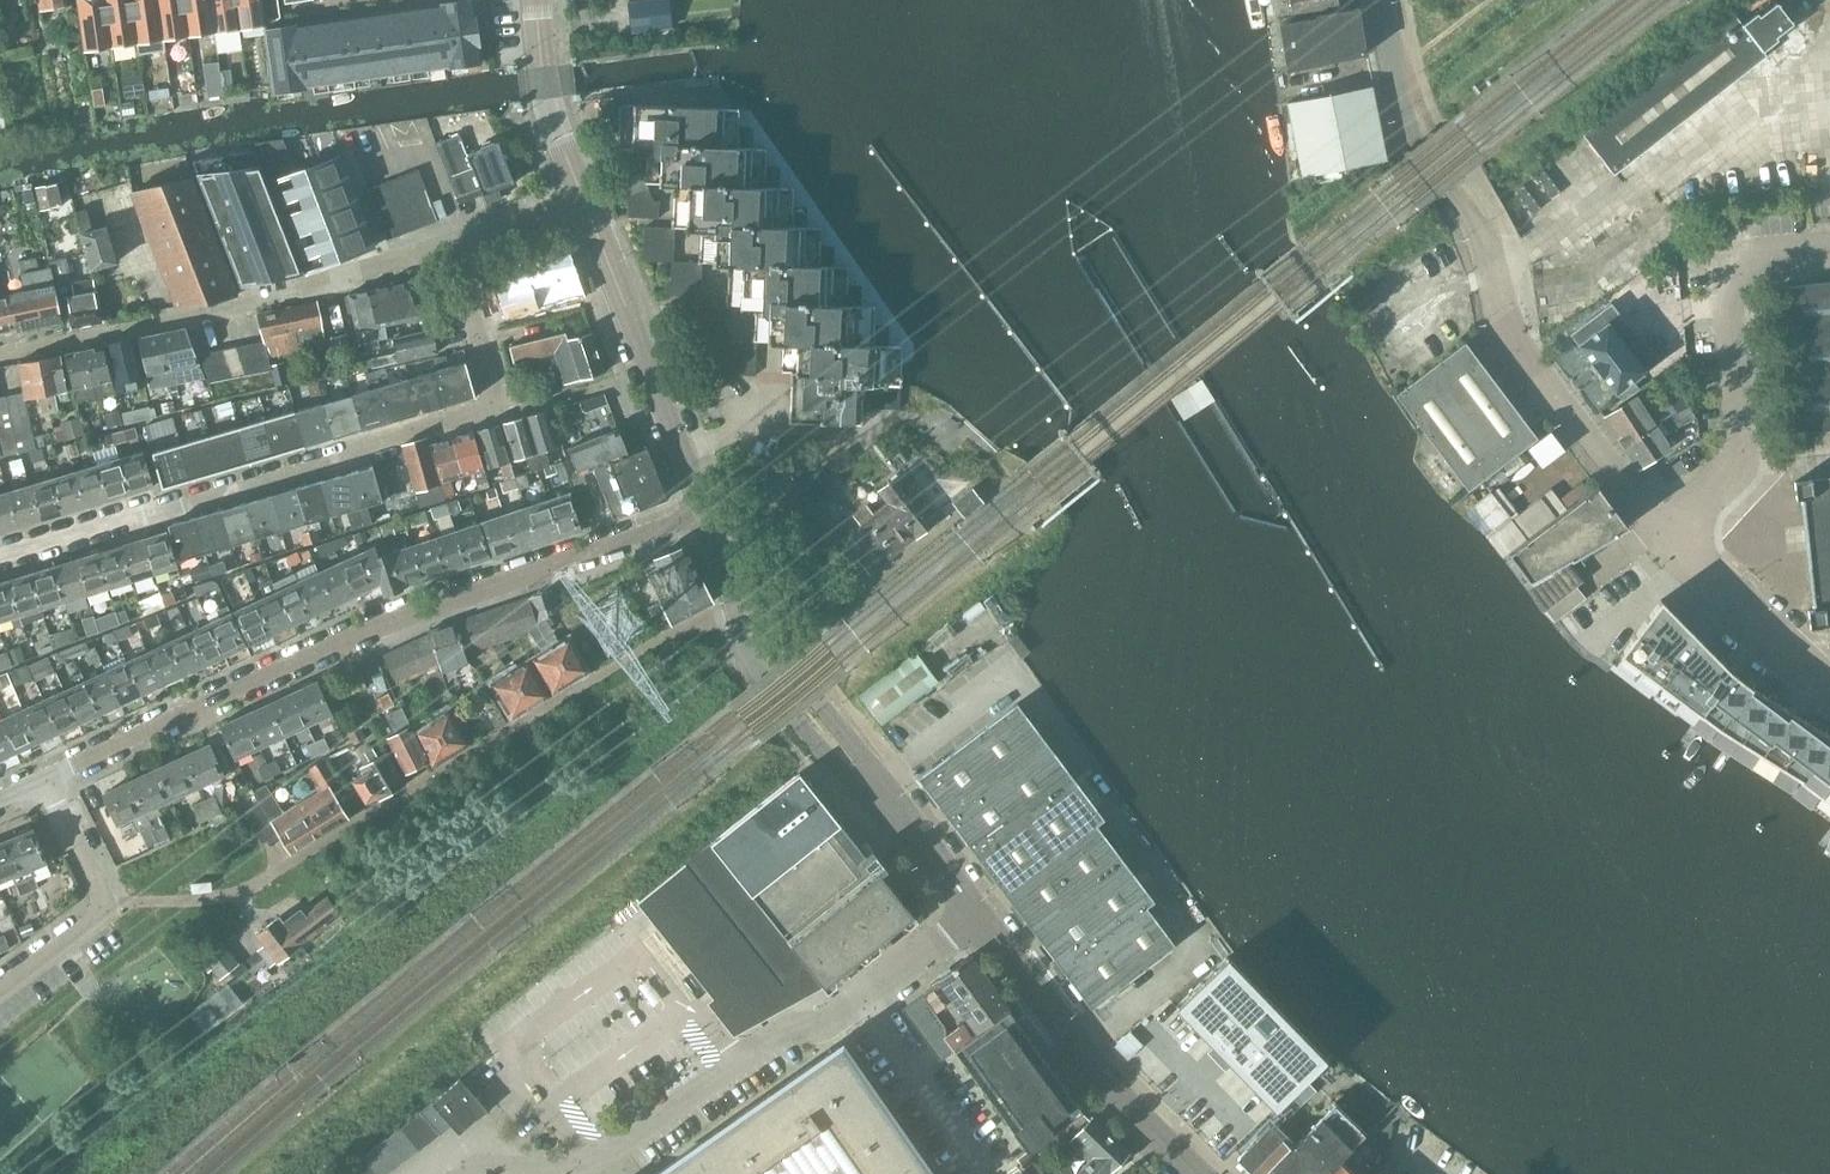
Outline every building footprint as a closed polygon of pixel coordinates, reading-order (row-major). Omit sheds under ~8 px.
[(68,0),(39,0),(41,10),(69,6),(68,0)] [(85,50),(112,46),(105,0),(78,0),(85,50)] [(112,46),(137,43),(131,0),(105,0),(112,46)] [(137,43),(163,39),(157,0),(131,0),(137,43)] [(163,39),(189,35),(183,0),(157,0),(163,39)] [(189,35),(214,32),(210,0),(183,0),(189,35)] [(214,32),(239,28),(240,28),(236,0),(210,0),(214,32)] [(240,28),(267,24),(267,20),(265,11),(264,1),(264,0),(236,0),(240,28)] [(264,1),(265,11),(279,8),(278,0),(271,0),(264,1)] [(472,0),(266,30),(274,91),(481,61),(479,46),(475,16),(474,16),(472,0)] [(632,32),(671,27),(668,0),(649,0),(629,2),(632,32)] [(1293,20),(1339,11),(1338,0),(1290,0),(1290,2),(1293,20)] [(1743,24),(1736,15),(1583,134),(1614,174),(1767,55),(1763,50),(1778,39),(1776,36),(1793,23),(1777,2),(1760,15),(1757,12),(1743,24)] [(279,8),(265,11),(267,20),(281,18),(279,8)] [(1339,11),(1293,20),(1281,22),(1289,70),(1366,54),(1358,8),(1339,11)] [(266,35),(257,36),(261,61),(270,60),(266,35)] [(230,71),(221,73),(223,90),(232,89),(230,71)] [(1387,160),(1372,86),(1288,102),(1303,176),(1387,160)] [(168,87),(159,88),(160,97),(169,96),(168,87)] [(102,89),(92,90),(94,107),(104,106),(102,89)] [(598,98),(599,108),(614,106),(612,96),(598,98)] [(645,183),(660,184),(794,189),(794,188),(765,186),(767,148),(738,147),(739,108),(634,104),(620,106),(618,149),(646,149),(645,183)] [(482,148),(468,154),(459,133),(435,143),(456,197),(481,188),(483,194),(487,203),(502,197),(498,189),(514,183),(499,142),(494,144),(490,141),(483,143),(482,148)] [(340,155),(296,172),(283,139),(255,142),(255,144),(255,151),(268,184),(271,182),(306,273),(375,246),(375,245),(365,219),(359,203),(340,155)] [(255,151),(192,160),(243,285),(251,283),(293,275),(302,273),(268,184),(255,151)] [(428,195),(418,169),(405,174),(415,200),(428,195)] [(645,183),(641,173),(620,181),(628,203),(628,216),(659,218),(659,201),(653,200),(645,183)] [(415,200),(405,174),(393,179),(403,204),(415,200)] [(152,240),(154,246),(156,251),(161,264),(178,307),(237,294),(192,178),(132,191),(138,206),(150,236),(152,240)] [(390,209),(403,204),(393,179),(380,184),(390,209)] [(377,214),(390,209),(380,184),(368,189),(371,198),(377,214)] [(700,262),(714,262),(848,268),(848,266),(819,265),(821,227),(792,226),(794,189),(660,184),(674,185),(673,227),(687,228),(687,229),(701,229),(700,262)] [(36,190),(40,213),(62,209),(57,186),(36,190)] [(17,195),(19,207),(36,204),(34,191),(17,195)] [(438,220),(428,195),(415,200),(425,225),(438,220)] [(425,225),(415,200),(403,204),(412,230),(425,225)] [(412,230),(403,204),(390,209),(400,235),(412,230)] [(115,255),(112,247),(106,226),(92,230),(86,209),(75,212),(82,233),(91,268),(117,261),(115,255)] [(400,235),(390,209),(377,214),(387,240),(400,235)] [(643,260),(674,261),(675,228),(644,227),(643,260)] [(492,267),(505,316),(585,295),(578,276),(568,251),(492,267)] [(36,257),(27,258),(41,325),(50,323),(53,324),(58,323),(60,321),(62,320),(51,267),(39,270),(36,257)] [(41,325),(27,258),(18,260),(21,273),(25,291),(12,294),(20,329),(22,329),(25,330),(30,329),(32,327),(41,325)] [(60,297),(75,294),(68,258),(53,261),(60,297)] [(671,262),(670,295),(701,296),(702,263),(671,262)] [(769,341),(874,344),(875,306),(846,305),(848,268),(714,262),(714,263),(729,264),(727,306),(741,306),(741,307),(756,308),(755,341),(769,341)] [(406,282),(391,285),(399,322),(422,317),(419,303),(413,286),(406,282)] [(1794,433),(1806,432),(1829,429),(1829,282),(1790,287),(1790,286),(1778,287),(1794,433)] [(391,285),(368,290),(378,339),(387,337),(385,325),(399,322),(391,285)] [(378,339),(368,290),(348,295),(356,331),(364,329),(367,341),(369,350),(380,347),(378,339)] [(65,297),(72,328),(103,322),(96,291),(65,297)] [(342,294),(321,297),(327,335),(348,332),(342,294)] [(3,333),(6,334),(11,333),(13,331),(15,330),(8,295),(0,296),(0,334),(3,333)] [(317,302),(290,307),(297,339),(298,345),(325,339),(317,302)] [(1616,393),(1633,380),(1658,361),(1637,333),(1634,335),(1611,304),(1572,334),(1579,344),(1578,344),(1592,361),(1590,362),(1601,376),(1602,376),(1616,393)] [(698,306),(697,339),(728,340),(729,307),(698,306)] [(297,339),(290,307),(256,314),(265,345),(297,339)] [(173,384),(205,378),(197,356),(196,354),(185,328),(161,333),(169,371),(173,384)] [(397,352),(371,357),(373,366),(399,361),(436,353),(431,329),(394,337),(397,352)] [(554,352),(565,384),(605,372),(592,332),(568,339),(565,331),(509,345),(514,362),(554,352)] [(173,384),(169,371),(161,333),(138,337),(147,375),(150,389),(173,384)] [(1654,333),(1644,341),(1658,360),(1668,352),(1654,333)] [(331,338),(333,355),(327,356),(329,371),(352,367),(347,335),(331,338)] [(134,338),(107,344),(114,375),(118,391),(120,390),(117,380),(140,375),(143,385),(144,384),(141,369),(134,338)] [(725,374),(755,375),(757,342),(726,340),(725,374)] [(258,372),(268,371),(271,370),(263,341),(250,345),(258,372)] [(874,344),(769,341),(769,342),(783,342),(782,371),(791,372),(789,420),(855,422),(861,422),(862,408),(899,409),(900,386),(901,386),(901,382),(902,365),(902,345),(874,344)] [(1537,438),(1467,345),(1465,342),(1396,394),(1469,490),(1537,438)] [(246,375),(250,374),(258,372),(250,345),(250,344),(237,348),(246,375)] [(103,345),(84,350),(96,400),(103,398),(103,395),(114,392),(111,380),(103,345)] [(233,377),(246,375),(237,348),(236,346),(224,350),(233,377)] [(220,380),(233,377),(224,350),(223,349),(210,353),(220,380)] [(96,400),(84,350),(65,354),(76,401),(87,398),(88,402),(96,400)] [(207,383),(220,380),(210,353),(210,351),(197,356),(205,378),(207,383)] [(61,355),(39,359),(50,413),(58,411),(55,393),(68,391),(61,355)] [(445,355),(434,357),(436,368),(447,405),(453,403),(474,396),(474,397),(476,397),(466,361),(465,362),(467,366),(450,371),(445,355)] [(358,360),(360,369),(367,367),(366,357),(358,360)] [(50,413),(39,359),(18,363),(22,381),(26,399),(38,396),(42,414),(50,413)] [(271,364),(276,386),(285,384),(280,362),(271,364)] [(384,367),(376,369),(378,378),(378,379),(390,422),(396,420),(419,413),(409,381),(408,377),(389,382),(384,367)] [(447,405),(436,368),(423,372),(424,377),(409,381),(419,413),(442,406),(442,407),(447,405)] [(376,369),(364,373),(367,382),(378,379),(378,378),(376,369)] [(317,379),(309,381),(312,395),(321,393),(317,379)] [(378,379),(367,382),(370,394),(353,399),(362,430),(385,423),(390,422),(378,379)] [(1172,398),(1171,398),(1184,419),(1209,404),(1213,401),(1215,400),(1202,379),(1176,395),(1172,398)] [(1633,380),(1616,393),(1620,398),(1639,388),(1633,380)] [(33,434),(23,392),(0,398),(0,444),(3,456),(19,451),(19,452),(36,449),(36,447),(33,434)] [(1604,417),(1624,448),(1657,427),(1637,396),(1604,417)] [(1671,401),(1677,413),(1686,407),(1680,396),(1671,401)] [(333,400),(323,403),(333,439),(339,437),(339,436),(362,430),(353,399),(335,405),(333,400)] [(323,403),(295,412),(305,446),(328,439),(328,440),(333,439),(323,403)] [(149,404),(122,411),(125,424),(152,418),(149,405),(149,404)] [(1686,407),(1677,413),(1661,422),(1666,433),(1692,419),(1686,407)] [(558,447),(547,410),(525,417),(541,468),(550,465),(546,451),(558,447)] [(305,446),(295,412),(267,420),(277,454),(305,446)] [(115,415),(102,418),(104,429),(119,426),(115,415)] [(154,435),(178,428),(174,415),(150,422),(154,435)] [(531,471),(541,468),(525,417),(503,423),(514,460),(527,456),(531,471)] [(267,420),(238,428),(249,463),(277,454),(267,420)] [(82,421),(53,429),(55,442),(85,434),(82,421)] [(500,464),(505,479),(515,476),(500,424),(478,431),(489,468),(500,464)] [(1058,435),(1059,436),(1092,476),(1093,477),(1094,478),(1095,478),(1096,478),(1097,478),(1100,475),(1101,474),(1101,473),(1101,472),(1100,471),(1100,470),(1098,469),(1092,461),(1069,432),(1067,430),(1065,428),(1064,427),(1063,427),(1062,427),(1061,428),(1059,430),(1058,431),(1058,432),(1058,433),(1058,435)] [(1657,427),(1624,448),(1639,469),(1671,448),(1657,427)] [(131,428),(112,433),(116,444),(139,438),(136,431),(131,428)] [(238,428),(210,436),(220,471),(249,463),(238,428)] [(578,474),(599,466),(628,455),(618,428),(568,447),(578,474)] [(53,429),(33,434),(36,447),(55,442),(53,429)] [(473,432),(452,438),(463,475),(474,472),(479,489),(489,486),(486,474),(473,432)] [(116,444),(112,433),(103,435),(106,446),(116,444)] [(210,436),(182,444),(192,479),(220,471),(210,436)] [(413,481),(407,482),(409,487),(414,486),(416,491),(440,484),(427,438),(403,444),(413,481)] [(463,475),(452,438),(430,445),(445,497),(455,494),(450,478),(463,475)] [(67,445),(70,456),(79,453),(76,442),(67,445)] [(182,444),(153,453),(157,467),(163,488),(192,479),(182,444)] [(52,445),(43,448),(46,458),(55,455),(52,445)] [(46,458),(43,448),(28,451),(31,461),(46,458)] [(628,455),(599,466),(603,476),(593,479),(600,497),(620,489),(626,506),(637,501),(640,509),(667,499),(647,448),(628,455)] [(828,464),(835,474),(856,460),(848,449),(828,464)] [(143,452),(120,459),(130,493),(153,486),(143,452)] [(120,459),(97,465),(108,500),(130,493),(120,459)] [(97,465),(75,472),(85,506),(108,500),(97,465)] [(358,470),(347,474),(362,526),(372,523),(367,505),(383,501),(373,466),(370,467),(368,467),(360,469),(358,470)] [(802,482),(809,492),(830,478),(822,467),(802,482)] [(75,472),(53,479),(63,513),(85,506),(75,472)] [(516,477),(520,489),(537,483),(533,472),(516,477)] [(347,474),(322,481),(332,516),(347,511),(352,529),(362,526),(347,474)] [(568,479),(581,513),(595,508),(584,474),(568,479)] [(880,492),(889,503),(915,536),(935,519),(900,476),(880,492)] [(517,488),(514,478),(501,482),(504,492),(517,488)] [(1812,480),(1808,480),(1794,482),(1796,499),(1802,499),(1814,610),(1808,610),(1810,628),(1823,626),(1823,627),(1827,627),(1827,626),(1829,626),(1829,478),(1812,480)] [(53,479),(30,486),(40,520),(63,513),(53,479)] [(322,481),(296,488),(306,523),(332,516),(322,481)] [(30,486),(8,492),(18,527),(40,520),(30,486)] [(1598,486),(1510,553),(1531,580),(1571,558),(1572,559),(1628,526),(1598,486)] [(296,488),(271,496),(281,531),(306,523),(296,488)] [(495,488),(486,490),(488,499),(498,496),(495,488)] [(954,503),(966,518),(983,503),(971,488),(954,503)] [(0,495),(0,532),(18,527),(8,492),(0,495)] [(570,493),(547,501),(559,536),(582,529),(570,493)] [(271,496),(245,503),(255,538),(281,531),(271,496)] [(458,500),(447,504),(450,513),(461,510),(458,500)] [(547,501),(526,508),(538,544),(559,536),(547,501)] [(245,503),(220,511),(231,545),(255,538),(245,503)] [(865,507),(860,511),(894,552),(915,536),(889,503),(873,516),(865,507)] [(450,513),(447,504),(431,509),(433,518),(450,513)] [(526,508),(505,515),(517,551),(538,544),(526,508)] [(220,511),(195,518),(205,553),(231,545),(220,511)] [(428,520),(425,511),(409,516),(412,525),(428,520)] [(894,552),(860,511),(856,514),(863,523),(845,538),(871,570),(894,552)] [(517,551),(505,515),(482,523),(494,558),(517,551)] [(205,553),(195,518),(184,522),(182,521),(174,524),(172,525),(169,526),(180,560),(205,553)] [(478,523),(456,531),(468,567),(490,560),(478,523)] [(317,528),(309,531),(312,543),(320,540),(317,528)] [(312,543),(309,531),(300,534),(304,545),(312,543)] [(354,534),(357,545),(367,542),(364,531),(354,534)] [(456,531),(434,538),(446,574),(468,567),(456,531)] [(167,532),(144,539),(154,573),(177,566),(167,532)] [(342,538),(331,542),(334,551),(335,551),(336,552),(346,549),(342,538)] [(434,538),(413,545),(425,581),(446,574),(434,538)] [(144,539),(121,546),(132,580),(154,573),(144,539)] [(334,551),(331,542),(320,545),(323,556),(336,552),(335,551),(334,551)] [(413,545),(392,552),(404,588),(425,581),(413,545)] [(663,579),(670,596),(701,580),(699,576),(685,545),(654,558),(658,568),(657,571),(659,577),(663,579)] [(121,546),(99,553),(109,587),(132,580),(121,546)] [(375,546),(358,554),(374,588),(381,585),(385,595),(404,588),(392,552),(378,557),(375,546)] [(99,553),(76,560),(87,594),(109,587),(99,553)] [(287,556),(290,566),(301,563),(298,553),(287,556)] [(358,554),(338,563),(354,598),(374,588),(358,554)] [(76,560),(54,567),(64,601),(87,594),(76,560)] [(338,563),(318,573),(334,607),(354,598),(338,563)] [(209,564),(191,569),(195,581),(212,575),(209,564)] [(222,564),(210,568),(213,575),(225,571),(222,564)] [(621,572),(626,584),(643,577),(638,565),(621,572)] [(54,567),(31,573),(42,608),(64,601),(54,567)] [(31,573),(9,580),(19,615),(42,608),(31,573)] [(318,573),(297,582),(313,617),(334,607),(318,573)] [(221,582),(230,600),(239,596),(230,575),(224,577),(221,582)] [(220,588),(215,579),(193,585),(196,595),(220,588)] [(265,597),(256,601),(272,636),(293,626),(277,592),(271,579),(259,584),(265,597)] [(0,583),(0,620),(19,615),(9,580),(0,583)] [(701,580),(670,596),(659,601),(672,623),(712,601),(701,580)] [(297,582),(277,592),(293,626),(313,617),(297,582)] [(187,598),(185,588),(174,593),(173,590),(160,595),(165,606),(187,598)] [(139,603),(144,615),(160,608),(156,597),(139,603)] [(272,636),(256,601),(235,611),(251,646),(272,636)] [(509,638),(522,630),(513,603),(498,608),(509,638)] [(174,607),(156,614),(160,623),(161,623),(163,628),(179,622),(174,607)] [(125,608),(117,612),(120,624),(130,620),(125,608)] [(503,640),(509,638),(498,608),(484,612),(494,643),(503,640)] [(120,624),(117,612),(107,615),(103,617),(96,620),(100,631),(120,624)] [(481,647),(493,643),(494,643),(484,612),(470,617),(480,648),(481,647)] [(231,613),(209,623),(224,655),(226,654),(229,656),(238,652),(239,648),(246,645),(231,613)] [(160,623),(156,614),(145,619),(149,628),(160,623)] [(480,648),(470,617),(455,622),(465,653),(480,648)] [(201,627),(189,632),(204,665),(205,664),(208,665),(217,661),(218,658),(224,655),(209,623),(207,618),(199,621),(201,627)] [(1748,686),(1677,619),(1628,670),(1711,725),(1748,686)] [(458,666),(469,663),(465,653),(455,622),(428,631),(429,634),(439,665),(439,666),(456,660),(458,666)] [(124,627),(114,631),(117,640),(127,635),(124,627)] [(50,636),(54,648),(54,649),(62,646),(76,640),(73,628),(58,633),(50,636)] [(117,640),(114,631),(102,636),(106,645),(117,640)] [(189,632),(168,642),(183,674),(185,674),(188,675),(196,671),(198,668),(204,665),(189,632)] [(425,671),(439,665),(429,634),(411,642),(425,671)] [(576,635),(536,653),(553,689),(592,670),(576,635)] [(54,648),(50,636),(35,640),(40,654),(54,648)] [(168,642),(147,652),(162,684),(164,683),(167,685),(175,681),(177,677),(183,674),(168,642)] [(411,678),(425,671),(411,642),(397,649),(411,678)] [(82,644),(71,648),(75,657),(85,653),(82,644)] [(75,657),(71,648),(59,652),(63,661),(75,657)] [(7,652),(6,653),(10,667),(24,661),(20,649),(8,654),(7,652)] [(396,684),(411,678),(397,649),(383,655),(396,684)] [(860,691),(883,721),(935,680),(912,650),(860,691)] [(147,652),(126,661),(141,694),(143,693),(146,694),(155,690),(156,687),(162,684),(147,652)] [(0,655),(0,670),(10,667),(6,653),(0,655)] [(32,673),(34,678),(36,682),(56,673),(49,656),(28,664),(32,673)] [(103,666),(106,671),(121,703),(122,703),(125,704),(134,700),(135,696),(141,694),(126,661),(124,656),(103,666)] [(534,656),(491,678),(512,717),(554,695),(534,656)] [(20,677),(32,673),(28,664),(17,669),(20,677)] [(106,671),(85,681),(100,713),(101,712),(104,714),(113,709),(114,706),(121,703),(106,671)] [(85,681),(64,690),(79,723),(81,722),(84,723),(93,719),(94,716),(100,713),(85,681)] [(302,688),(292,692),(307,725),(332,714),(317,681),(314,682),(311,681),(303,685),(302,688)] [(1771,700),(1748,686),(1711,725),(1734,739),(1771,700)] [(64,690),(43,700),(58,732),(60,731),(63,733),(71,729),(72,726),(79,723),(64,690)] [(279,696),(267,701),(283,736),(307,725),(292,692),(282,697),(279,696)] [(43,700),(23,709),(38,742),(39,741),(42,742),(51,738),(52,735),(58,732),(43,700)] [(1794,715),(1771,700),(1734,739),(1757,753),(1794,715)] [(254,710),(245,714),(260,747),(283,736),(267,701),(255,707),(254,710)] [(918,778),(976,855),(1075,780),(1017,703),(918,778)] [(454,705),(417,726),(438,762),(474,741),(454,705)] [(428,761),(413,730),(401,706),(387,713),(397,732),(387,738),(405,773),(428,761)] [(23,709),(2,719),(17,751),(18,751),(21,752),(30,748),(31,745),(38,742),(23,709)] [(490,718),(496,728),(507,722),(501,712),(490,718)] [(260,747),(245,714),(234,719),(231,718),(224,721),(223,725),(220,726),(235,758),(260,747)] [(1817,729),(1794,715),(1757,753),(1779,768),(1817,729)] [(2,719),(0,720),(0,762),(9,758),(10,754),(17,751),(2,719)] [(346,732),(353,745),(355,750),(366,744),(356,727),(346,732)] [(1817,729),(1779,768),(1802,782),(1829,753),(1829,737),(1817,729)] [(323,739),(315,742),(321,754),(328,751),(323,739)] [(321,754),(315,742),(306,747),(312,759),(321,754)] [(210,744),(183,757),(196,787),(224,774),(210,744)] [(319,792),(300,803),(320,836),(349,818),(330,786),(336,782),(326,766),(356,751),(355,750),(353,745),(322,759),(322,760),(300,771),(308,785),(316,786),(319,792)] [(406,784),(386,751),(378,756),(372,748),(364,753),(369,761),(360,767),(364,774),(353,780),(366,801),(377,794),(380,800),(406,784)] [(1802,782),(1824,797),(1829,791),(1829,753),(1802,782)] [(183,757),(157,769),(170,799),(196,787),(183,757)] [(258,769),(264,781),(281,772),(276,761),(258,769)] [(157,769),(130,781),(150,824),(151,824),(159,841),(169,837),(160,815),(163,813),(159,805),(170,799),(157,769)] [(860,848),(799,773),(710,843),(637,902),(714,998),(717,996),(741,1026),(742,1026),(742,1027),(816,976),(824,987),(914,916),(881,875),(888,870),(866,843),(860,848)] [(976,855),(1005,893),(1097,824),(1097,825),(1105,819),(1075,780),(976,855)] [(150,824),(130,781),(103,794),(117,824),(130,818),(137,831),(140,830),(148,847),(159,842),(150,824)] [(320,836),(300,803),(283,814),(266,785),(253,791),(271,821),(270,821),(291,854),(320,836)] [(213,795),(203,800),(211,817),(221,813),(221,812),(224,810),(221,805),(218,807),(213,795)] [(211,817),(203,800),(191,805),(199,823),(211,817)] [(1005,893),(1034,931),(1125,862),(1097,825),(1097,824),(1005,893)] [(18,835),(8,839),(25,881),(29,892),(38,889),(30,869),(53,860),(47,845),(41,848),(33,829),(30,830),(28,829),(19,832),(18,835)] [(13,876),(16,885),(25,881),(8,839),(0,843),(0,881),(13,876)] [(1034,931),(1062,970),(1147,906),(1147,907),(1155,901),(1125,862),(1034,931)] [(21,896),(29,892),(25,881),(16,885),(21,896)] [(340,913),(327,896),(304,914),(300,909),(284,922),(301,944),(340,913)] [(1147,906),(1062,970),(1092,1009),(1176,945),(1147,907),(1147,906)] [(301,944),(284,922),(279,916),(256,934),(264,944),(247,957),(255,968),(267,959),(271,964),(277,960),(278,962),(301,944)] [(10,948),(4,936),(0,937),(0,953),(10,948)] [(222,943),(206,956),(222,976),(239,963),(222,943)] [(940,1061),(955,1050),(1009,1010),(969,956),(950,969),(949,967),(940,974),(941,976),(931,984),(932,985),(933,984),(934,985),(902,1008),(940,1061)] [(1176,1006),(1274,1108),(1326,1058),(1227,956),(1176,1006)] [(226,982),(187,1014),(203,1033),(242,1002),(226,982)] [(955,1050),(1028,1149),(1082,1110),(1009,1010),(955,1050)] [(842,1043),(654,1173),(934,1173),(842,1043)] [(459,1078),(446,1090),(473,1121),(487,1109),(459,1078)] [(1296,1109),(1315,1088),(1305,1078),(1286,1100),(1296,1109)] [(446,1090),(432,1102),(451,1125),(459,1134),(473,1121),(446,1090)] [(420,1112),(439,1134),(440,1135),(451,1125),(432,1102),(431,1102),(420,1112)] [(1318,1173),(1324,1173),(1365,1133),(1366,1132),(1336,1102),(1291,1147),(1296,1151),(1273,1173),(1315,1173),(1316,1172),(1318,1173)] [(420,1112),(410,1121),(428,1142),(429,1143),(439,1134),(420,1112)] [(1076,1173),(1109,1173),(1129,1153),(1092,1117),(1073,1137),(1093,1156),(1076,1173)] [(409,1119),(398,1129),(416,1151),(417,1152),(428,1142),(410,1121),(409,1119)] [(1296,1151),(1291,1147),(1269,1125),(1237,1158),(1251,1171),(1250,1172),(1251,1173),(1273,1173),(1296,1151)] [(398,1128),(387,1138),(405,1160),(406,1160),(416,1151),(398,1129),(398,1128)] [(1385,1171),(1396,1160),(1374,1140),(1373,1141),(1365,1133),(1324,1173),(1383,1173),(1385,1171)] [(376,1147),(394,1168),(394,1169),(405,1160),(387,1138),(387,1137),(376,1147)] [(380,1173),(387,1173),(394,1168),(376,1147),(376,1146),(365,1156),(380,1173)] [(1017,1173),(1046,1173),(1028,1149),(1016,1158),(1024,1169),(1017,1173)] [(354,1165),(361,1173),(380,1173),(365,1156),(364,1156),(354,1165)] [(343,1173),(361,1173),(354,1165),(353,1165),(343,1173)]
